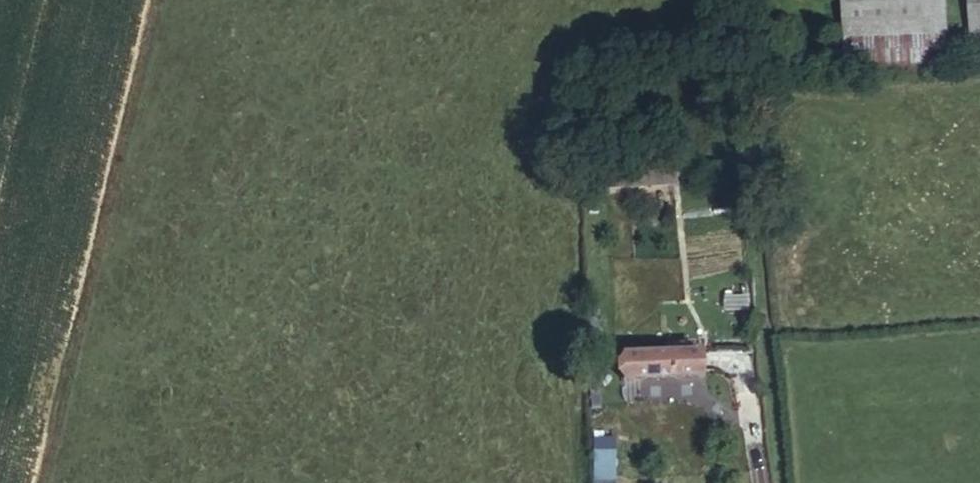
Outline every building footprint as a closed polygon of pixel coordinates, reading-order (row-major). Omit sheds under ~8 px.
[(846,82),(947,76),(944,0),(845,0),(846,82)] [(633,190),(662,187),(660,170),(632,173),(633,190)] [(744,318),(645,332),(649,358),(749,345),(744,318)] [(593,482),(616,482),(616,440),(593,440),(593,482)]
